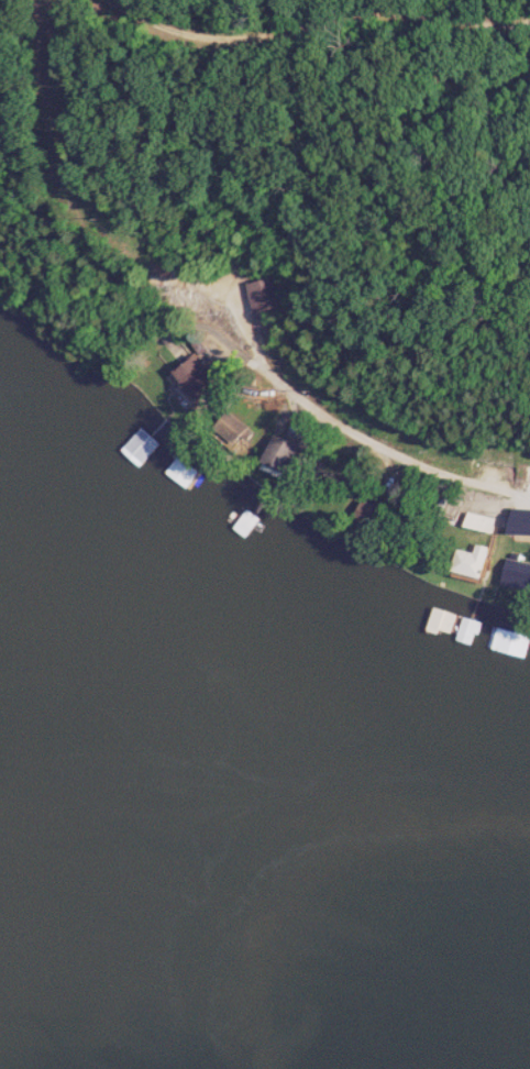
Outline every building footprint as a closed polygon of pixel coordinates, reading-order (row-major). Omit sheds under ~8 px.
[(254,283),(259,314),(286,309),(282,278),(254,283)] [(199,399),(219,385),(201,360),(182,373),(199,399)] [(148,462),(162,445),(144,431),(130,448),(148,462)] [(270,463),(296,472),(306,444),(280,435),(270,463)] [(200,472),(178,456),(165,473),(187,489),(200,472)] [(378,525),(383,504),(365,500),(360,521),(378,525)] [(529,535),(529,509),(520,509),(520,535),(529,535)] [(459,570),(483,581),(497,550),(481,543),(475,556),(467,552),(459,570)] [(511,559),(508,586),(529,589),(529,562),(511,559)]
